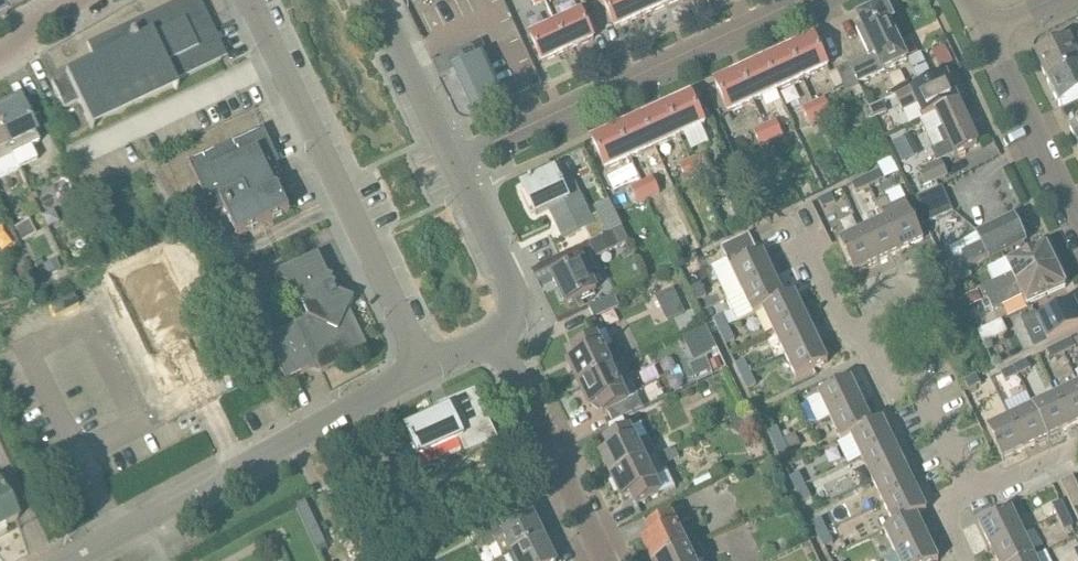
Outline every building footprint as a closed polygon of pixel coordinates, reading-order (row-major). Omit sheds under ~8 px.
[(5,16),(28,3),(27,0),(0,0),(0,7),(5,16)] [(175,90),(177,89),(174,83),(220,61),(202,23),(208,21),(198,0),(183,0),(86,46),(94,62),(66,75),(79,102),(92,129),(175,90)] [(641,18),(633,0),(603,0),(602,0),(616,30),(641,18)] [(667,7),(663,0),(633,0),(641,18),(667,7)] [(868,78),(887,70),(907,61),(889,23),(893,21),(886,5),(858,18),(862,26),(857,28),(870,55),(859,60),(868,78)] [(555,22),(568,52),(594,40),(580,11),(555,22)] [(543,64),(568,52),(555,22),(529,34),(543,64)] [(1035,54),(1048,82),(1077,68),(1077,34),(1035,54)] [(804,82),(829,70),(814,38),(789,49),(804,82)] [(930,50),(940,69),(952,64),(943,44),(930,50)] [(780,93),(804,82),(789,49),(764,61),(780,93)] [(462,66),(457,54),(433,65),(439,78),(455,71),(476,114),(502,102),(481,58),(462,66)] [(858,83),(868,78),(859,60),(849,64),(858,83)] [(755,105),(780,93),(764,61),(740,72),(755,105)] [(859,86),(858,83),(849,64),(837,71),(844,86),(847,92),(852,89),(859,86)] [(1077,99),(1077,68),(1048,82),(1060,108),(1077,99)] [(844,86),(837,71),(829,74),(836,89),(844,86)] [(730,116),(755,105),(740,72),(715,84),(730,116)] [(64,109),(79,102),(66,75),(51,82),(64,109)] [(935,113),(958,103),(946,76),(913,91),(911,88),(896,95),(904,112),(918,105),(924,118),(935,113)] [(859,86),(852,89),(856,98),(864,95),(860,86),(859,86)] [(681,138),(706,127),(691,94),(666,106),(681,138)] [(814,103),(822,119),(833,114),(825,97),(814,103)] [(39,143),(18,101),(0,110),(0,135),(17,171),(36,162),(30,147),(39,143)] [(811,125),(822,119),(814,103),(803,108),(811,125)] [(938,162),(942,161),(977,145),(958,103),(935,113),(949,143),(933,149),(938,162)] [(887,112),(884,104),(870,110),(874,118),(887,112)] [(657,149),(681,138),(666,106),(642,117),(656,149),(657,149)] [(617,129),(632,161),(644,155),(656,149),(642,117),(617,129)] [(765,126),(773,143),(784,139),(777,121),(765,126)] [(1069,126),(1077,144),(1077,122),(1069,126)] [(762,148),(773,143),(765,126),(754,130),(762,148)] [(225,208),(238,237),(290,212),(270,169),(280,164),(264,129),(191,163),(214,213),(225,208)] [(607,172),(622,165),(632,161),(617,129),(592,140),(607,172)] [(17,171),(0,135),(0,179),(17,171)] [(690,160),(697,175),(697,176),(710,170),(701,154),(690,160)] [(686,180),(697,175),(690,160),(679,165),(686,180)] [(1001,160),(945,182),(954,206),(964,202),(963,199),(981,192),(980,190),(1008,178),(1001,160)] [(942,161),(938,162),(919,170),(926,187),(949,177),(942,161)] [(530,184),(522,187),(536,215),(550,209),(564,239),(586,228),(592,242),(608,234),(599,215),(589,219),(566,169),(556,174),(555,172),(532,183),(531,180),(528,181),(530,184)] [(866,177),(871,186),(885,179),(881,170),(866,177)] [(654,177),(641,182),(649,199),(661,194),(654,177)] [(856,193),(871,186),(866,177),(852,184),(856,193)] [(649,199),(641,182),(631,187),(632,188),(639,204),(642,202),(649,199)] [(954,210),(943,186),(917,198),(928,222),(954,210)] [(836,203),(832,194),(819,200),(823,209),(836,203)] [(886,220),(901,252),(924,241),(905,202),(893,208),(888,198),(877,202),(886,220)] [(610,201),(595,208),(599,215),(608,234),(615,230),(622,227),(610,201)] [(976,236),(982,248),(945,266),(955,285),(972,277),(968,270),(1025,243),(1013,218),(976,236)] [(877,263),(901,252),(886,220),(862,231),(877,263)] [(608,234),(592,242),(590,243),(596,257),(622,246),(615,230),(608,234)] [(854,274),(877,263),(862,231),(839,242),(854,274)] [(727,299),(774,276),(763,254),(759,256),(749,235),(721,248),(727,260),(712,267),(727,299)] [(689,245),(686,238),(676,244),(679,251),(689,245)] [(1012,274),(979,290),(984,300),(988,298),(1056,267),(1047,247),(1008,266),(1012,274)] [(310,318),(266,339),(286,381),(318,365),(322,374),(369,351),(350,310),(355,299),(353,299),(349,308),(343,305),(319,255),(275,276),(277,281),(297,290),(310,318)] [(566,306),(598,290),(590,272),(598,269),(593,256),(551,276),(566,306)] [(41,277),(60,268),(56,260),(43,266),(40,260),(34,263),(41,277)] [(980,287),(996,280),(988,263),(972,270),(980,287)] [(1056,267),(988,298),(994,310),(1022,296),(1027,306),(1066,288),(1056,267)] [(763,309),(785,299),(774,276),(727,299),(738,322),(754,315),(764,311),(763,309)] [(39,287),(33,277),(20,283),(25,294),(39,287)] [(693,288),(698,300),(707,296),(701,284),(693,288)] [(984,300),(979,290),(965,297),(970,307),(984,300)] [(774,332),(806,317),(795,294),(785,299),(763,309),(764,311),(774,332)] [(613,295),(589,306),(595,319),(619,307),(613,295)] [(1073,303),(1038,321),(1048,343),(1077,328),(1077,313),(1073,303)] [(721,332),(729,328),(723,315),(715,320),(721,332)] [(785,356),(817,340),(806,317),(774,332),(785,356)] [(988,328),(979,333),(984,344),(1007,333),(1002,322),(988,328)] [(729,328),(721,332),(726,344),(735,340),(729,328)] [(569,365),(579,386),(624,365),(616,347),(606,351),(600,337),(573,350),(578,360),(569,365)] [(1060,344),(1065,353),(1077,348),(1072,338),(1060,344)] [(785,356),(796,379),(828,363),(817,340),(785,356)] [(1052,359),(1065,353),(1060,344),(1048,350),(1052,359)] [(696,379),(713,370),(707,357),(690,366),(696,379)] [(723,369),(718,359),(710,362),(715,373),(723,369)] [(742,377),(752,373),(746,360),(736,365),(742,377)] [(1014,366),(1019,375),(1031,369),(1027,360),(1014,366)] [(613,424),(644,409),(639,397),(630,401),(623,387),(634,381),(626,365),(624,365),(579,386),(590,408),(599,403),(604,414),(607,412),(613,424)] [(1007,381),(1019,375),(1014,366),(1002,372),(1007,381)] [(752,373),(742,377),(748,389),(757,385),(752,373)] [(969,391),(981,385),(977,376),(965,382),(969,391)] [(830,417),(861,402),(850,379),(819,395),(830,417)] [(1077,425),(1077,386),(1056,396),(1072,428),(1077,425)] [(459,443),(466,456),(498,441),(476,396),(405,430),(420,462),(459,443)] [(1049,439),(1072,428),(1056,396),(1033,407),(1049,439)] [(841,440),(872,425),(861,402),(830,417),(841,440)] [(1026,450),(1049,439),(1033,407),(1010,418),(1026,450)] [(752,425),(737,416),(729,429),(744,438),(752,425)] [(1003,461),(1026,450),(1010,418),(987,429),(1003,461)] [(862,458),(893,443),(882,420),(872,425),(841,440),(842,442),(851,437),(862,458)] [(775,445),(784,441),(781,434),(778,428),(769,433),(775,445)] [(602,456),(612,477),(657,455),(649,438),(639,443),(632,429),(606,442),(611,452),(602,456)] [(781,434),(784,441),(792,437),(789,431),(786,432),(781,434)] [(784,441),(775,445),(781,457),(790,452),(784,441)] [(873,481),(905,466),(893,443),(862,458),(873,481)] [(636,505),(662,493),(655,479),(666,473),(657,455),(612,477),(622,500),(631,495),(636,505)] [(884,504),(916,489),(905,466),(873,481),(884,504)] [(702,480),(694,483),(696,489),(712,481),(710,476),(708,472),(700,476),(702,480)] [(797,490),(806,486),(800,474),(791,478),(797,490)] [(1077,506),(1077,487),(1073,476),(1060,482),(1073,509),(1077,506)] [(806,486),(797,490),(802,502),(812,498),(806,486)] [(17,521),(0,489),(0,530),(17,521)] [(885,532),(917,517),(927,512),(916,489),(884,504),(895,526),(884,531),(885,532)] [(1059,518),(1068,514),(1062,501),(1052,506),(1059,518)] [(991,549),(1022,533),(1012,511),(980,526),(991,549)] [(743,520),(739,512),(731,516),(735,524),(743,520)] [(496,545),(503,559),(513,554),(544,539),(532,513),(496,530),(490,518),(468,529),(474,541),(482,538),(487,549),(496,545)] [(1068,514),(1059,518),(1065,531),(1074,526),(1068,514)] [(644,544),(652,560),(661,560),(698,544),(690,527),(682,531),(675,516),(648,529),(653,540),(644,544)] [(896,555),(928,539),(917,517),(885,532),(896,555)] [(818,536),(828,531),(822,519),(812,523),(818,536)] [(828,531),(818,536),(824,548),(834,543),(828,531)] [(1034,556),(1022,533),(991,549),(997,560),(1024,560),(1034,556)] [(544,539),(513,554),(516,560),(555,560),(544,539)] [(899,560),(938,560),(928,539),(896,555),(899,560)] [(706,560),(698,544),(661,560),(705,560),(706,560)]
